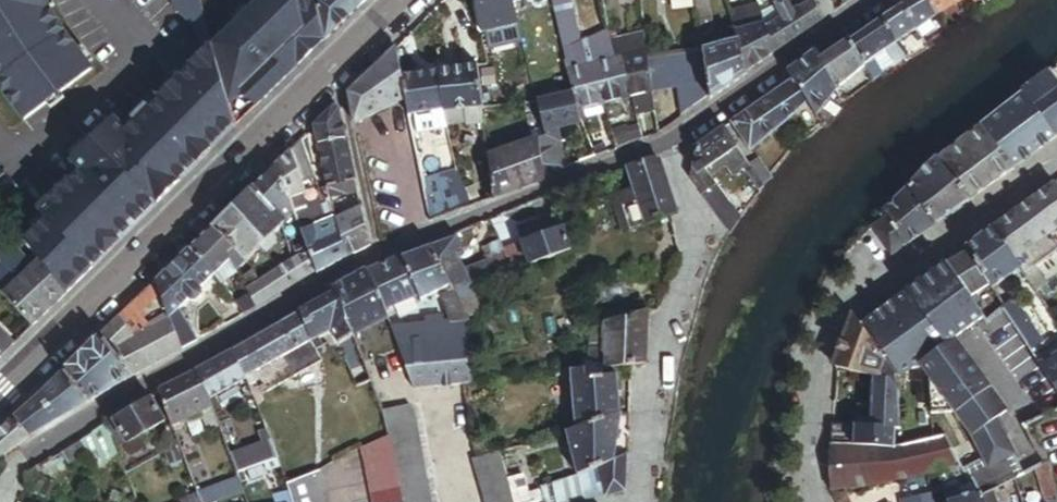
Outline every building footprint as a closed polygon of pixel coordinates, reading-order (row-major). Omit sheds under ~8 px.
[(89,79),(64,43),(48,16),(42,0),(0,0),(0,101),(21,128),(89,79)] [(176,14),(201,7),(199,0),(171,0),(176,14)] [(229,102),(243,99),(257,114),(283,90),(288,84),(287,83),(297,74),(298,75),(313,59),(317,55),(325,49),(321,32),(312,0),(297,0),(296,0),(273,0),(241,31),(239,29),(224,44),(226,49),(214,53),(229,102)] [(325,49),(361,14),(352,0),(312,0),(321,32),(325,49)] [(374,0),(352,0),(361,14),(374,0)] [(478,39),(516,32),(512,9),(550,0),(471,0),(478,39)] [(572,19),(567,0),(550,0),(555,23),(572,19)] [(772,59),(760,14),(759,11),(740,13),(736,0),(722,0),(737,48),(745,77),(772,59)] [(805,10),(802,0),(799,0),(788,6),(797,42),(812,33),(805,10)] [(834,17),(828,0),(824,0),(811,6),(812,7),(819,27),(834,17)] [(938,23),(923,0),(907,0),(897,6),(901,12),(918,37),(938,23)] [(957,10),(950,0),(923,0),(938,23),(957,10)] [(957,10),(971,0),(950,0),(957,10)] [(699,38),(709,36),(704,3),(693,4),(699,38)] [(772,59),(797,42),(788,6),(777,10),(776,8),(760,14),(772,59)] [(812,33),(819,27),(812,7),(805,10),(812,33)] [(899,50),(918,37),(901,12),(882,25),(899,50)] [(563,51),(577,45),(572,19),(555,23),(563,51)] [(865,73),(873,68),(888,57),(899,50),(882,25),(850,47),(865,73)] [(592,69),(614,64),(610,48),(606,34),(577,45),(563,51),(566,66),(564,67),(566,76),(592,69)] [(620,62),(644,56),(643,39),(610,48),(614,64),(620,62)] [(821,68),(839,103),(865,73),(850,47),(821,68)] [(746,82),(745,77),(737,48),(701,57),(701,58),(708,104),(708,107),(746,82)] [(896,69),(906,62),(899,50),(888,57),(896,69)] [(67,301),(237,132),(214,53),(160,107),(155,103),(122,135),(114,128),(72,169),(80,177),(38,218),(45,226),(24,247),(33,258),(37,264),(67,301)] [(354,128),(404,106),(400,83),(394,54),(347,99),(354,128)] [(631,103),(648,98),(645,64),(644,56),(620,62),(631,103)] [(675,96),(680,124),(708,104),(701,58),(645,64),(648,98),(649,102),(675,96)] [(806,112),(813,124),(839,103),(821,68),(816,59),(787,80),(791,88),(806,112)] [(602,110),(631,103),(620,62),(614,64),(592,69),(602,110)] [(873,86),(881,79),(873,68),(865,73),(873,86)] [(581,115),(602,110),(592,69),(566,76),(572,99),(576,117),(581,115)] [(448,113),(481,109),(474,70),(436,77),(442,115),(448,113)] [(1054,144),(1056,142),(1056,85),(1050,74),(1021,97),(1054,144)] [(407,121),(442,115),(436,77),(400,83),(404,106),(407,121)] [(732,129),(751,157),(800,124),(797,118),(806,112),(791,88),(732,129)] [(981,128),(1013,174),(1054,144),(1021,97),(981,128)] [(637,127),(653,123),(649,102),(648,98),(631,103),(637,127)] [(576,117),(572,99),(537,108),(544,141),(538,143),(542,180),(563,173),(556,150),(558,150),(555,135),(580,130),(578,126),(576,117)] [(538,143),(544,141),(537,108),(526,109),(532,146),(538,143)] [(481,110),(481,109),(448,113),(450,129),(466,126),(467,130),(484,127),(483,123),(481,110)] [(483,123),(494,121),(492,109),(481,110),(483,123)] [(326,195),(352,185),(337,112),(335,111),(332,113),(313,132),(320,165),(326,195)] [(613,155),(625,151),(620,128),(607,131),(613,155)] [(938,162),(969,206),(1013,174),(981,128),(938,162)] [(740,226),(709,182),(705,177),(724,163),(729,169),(736,179),(751,169),(726,132),(697,153),(692,186),(730,241),(740,226)] [(595,162),(607,157),(601,138),(586,143),(595,162)] [(319,198),(326,195),(320,165),(313,166),(305,140),(299,146),(319,198)] [(542,186),(542,180),(538,143),(532,146),(488,160),(490,184),(492,206),(542,186)] [(288,209),(305,200),(289,156),(271,173),(288,209)] [(907,194),(934,231),(969,206),(938,162),(907,194)] [(705,177),(709,182),(729,169),(724,163),(705,177)] [(766,191),(773,182),(760,163),(751,169),(766,191)] [(644,228),(676,219),(660,168),(658,166),(655,166),(625,176),(638,211),(644,228)] [(470,214),(492,206),(490,184),(473,190),(467,172),(459,175),(470,214)] [(294,221),(288,209),(271,173),(251,194),(286,229),(294,221)] [(430,228),(470,214),(459,175),(421,188),(430,228)] [(326,195),(328,208),(355,199),(352,185),(326,195)] [(1053,189),(991,235),(1018,275),(1025,284),(1039,273),(1025,255),(1049,237),(1056,252),(1056,194),(1053,189)] [(237,277),(259,255),(270,245),(281,233),(286,229),(251,194),(212,233),(233,255),(227,260),(230,266),(237,277)] [(904,251),(934,231),(907,194),(882,219),(904,251)] [(569,255),(581,250),(560,198),(549,203),(560,233),(569,255)] [(332,226),(331,223),(327,211),(315,213),(322,231),(332,226)] [(623,235),(644,228),(638,211),(617,217),(623,235)] [(344,264),(369,252),(359,214),(331,223),(332,226),(336,240),(344,264)] [(312,235),(314,234),(308,217),(294,221),(301,241),(303,239),(312,235)] [(316,246),(336,240),(332,226),(322,231),(314,234),(312,235),(316,246)] [(513,275),(569,255),(560,233),(523,247),(525,256),(515,259),(501,229),(493,232),(500,247),(507,263),(513,275)] [(213,282),(230,266),(227,260),(233,255),(212,233),(190,255),(213,282)] [(316,279),(344,264),(336,240),(316,246),(312,235),(303,239),(305,249),(309,260),(315,277),(316,279)] [(992,295),(1018,275),(991,235),(965,254),(992,295)] [(1039,273),(1056,261),(1056,252),(1049,237),(1025,255),(1039,273)] [(454,261),(460,258),(455,242),(430,251),(437,266),(454,261)] [(259,255),(266,262),(276,251),(270,245),(259,255)] [(37,264),(33,258),(28,265),(10,246),(0,255),(0,297),(3,300),(37,264)] [(500,247),(483,253),(488,270),(507,263),(500,247)] [(290,255),(295,268),(309,260),(305,249),(290,255)] [(1005,314),(992,295),(965,254),(946,269),(964,293),(960,297),(967,307),(972,303),(984,294),(994,308),(981,317),(984,321),(989,327),(1005,314)] [(193,309),(199,304),(200,300),(198,297),(213,282),(190,255),(154,289),(166,324),(181,356),(195,348),(176,317),(187,308),(190,310),(193,309)] [(303,284),(315,277),(309,260),(295,268),(303,284)] [(454,295),(468,290),(454,261),(437,266),(448,290),(451,296),(454,295)] [(381,316),(418,299),(402,262),(364,279),(381,316)] [(513,275),(507,263),(488,270),(485,271),(489,283),(513,275)] [(34,334),(67,301),(37,264),(36,264),(3,300),(34,334)] [(298,288),(303,284),(295,268),(289,272),(298,288)] [(975,440),(990,472),(1017,459),(1008,439),(1010,438),(1001,420),(1007,416),(953,345),(955,343),(984,321),(981,317),(972,303),(967,307),(960,297),(964,293),(946,269),(859,332),(888,383),(891,388),(942,349),(944,352),(921,369),(975,440)] [(471,276),(476,287),(489,283),(485,271),(471,276)] [(249,300),(256,314),(298,288),(289,272),(260,289),(253,278),(241,284),(249,300)] [(332,302),(349,340),(384,325),(381,316),(364,279),(330,298),(332,302)] [(131,383),(181,356),(166,324),(154,289),(100,342),(131,383)] [(412,395),(470,390),(460,324),(454,295),(451,296),(448,290),(438,296),(446,330),(388,335),(412,395)] [(243,320),(256,314),(249,300),(234,309),(243,320)] [(350,343),(349,340),(332,302),(299,319),(310,347),(311,347),(330,336),(337,349),(350,343)] [(614,320),(638,317),(637,306),(612,308),(614,320)] [(587,352),(645,344),(646,316),(638,317),(614,320),(612,308),(597,311),(598,324),(584,327),(587,352)] [(258,388),(253,378),(310,347),(299,319),(233,357),(244,387),(247,395),(258,388)] [(866,385),(888,383),(859,332),(854,325),(836,374),(866,385)] [(4,363),(16,352),(0,335),(0,359),(4,363)] [(85,409),(131,383),(100,342),(61,381),(85,409)] [(1009,414),(955,343),(953,345),(1007,416),(1009,414)] [(629,371),(645,370),(645,344),(587,352),(588,365),(581,367),(583,376),(585,386),(615,382),(629,380),(629,371)] [(265,400),(323,369),(311,347),(310,347),(253,378),(258,388),(265,400)] [(244,387),(233,357),(193,379),(206,408),(244,387)] [(353,394),(368,389),(363,372),(347,377),(353,394)] [(575,435),(619,422),(615,382),(585,386),(583,376),(570,377),(575,435)] [(209,413),(206,408),(193,379),(157,397),(170,433),(209,413)] [(14,426),(28,444),(60,424),(85,409),(61,381),(14,426)] [(891,432),(902,431),(897,398),(891,388),(888,383),(866,385),(872,432),(891,432)] [(126,450),(162,428),(149,405),(104,432),(110,446),(121,440),(126,450)] [(384,435),(413,428),(406,416),(379,420),(384,435)] [(208,438),(217,435),(213,422),(203,427),(208,438)] [(594,473),(612,466),(619,422),(575,435),(566,438),(578,479),(594,473)] [(28,444),(14,426),(0,439),(0,463),(1,463),(28,444)] [(413,428),(384,435),(386,444),(399,501),(429,501),(413,428)] [(829,453),(895,455),(891,432),(872,432),(829,431),(829,453)] [(124,478),(110,446),(104,432),(79,447),(86,459),(95,474),(105,470),(113,484),(124,478)] [(259,453),(267,450),(264,443),(256,446),(259,453)] [(386,444),(359,455),(368,501),(399,501),(386,444)] [(61,459),(68,470),(86,459),(79,447),(61,459)] [(475,466),(492,461),(488,447),(472,451),(475,466)] [(235,481),(245,477),(260,472),(273,467),(267,450),(259,453),(228,465),(235,481)] [(854,494),(928,477),(922,450),(895,455),(829,453),(829,496),(854,494)] [(70,474),(68,470),(61,459),(51,464),(61,480),(70,474)] [(506,486),(499,459),(492,461),(475,466),(470,468),(480,501),(511,501),(506,486)] [(624,497),(626,461),(612,466),(594,473),(603,501),(609,501),(624,497)] [(1055,491),(1054,486),(1049,471),(1049,469),(1035,477),(1042,501),(1056,501),(1056,498),(1055,491)] [(248,487),(263,481),(260,472),(245,477),(248,487)] [(594,473),(578,479),(541,492),(542,497),(543,501),(603,501),(594,473)] [(24,498),(29,501),(37,484),(34,475),(23,481),(25,491),(24,498)] [(319,500),(325,498),(319,479),(282,492),(286,501),(320,501),(319,500)] [(523,501),(519,482),(506,486),(511,501),(517,501),(523,501)] [(242,500),(238,490),(204,501),(237,501),(242,500)]
